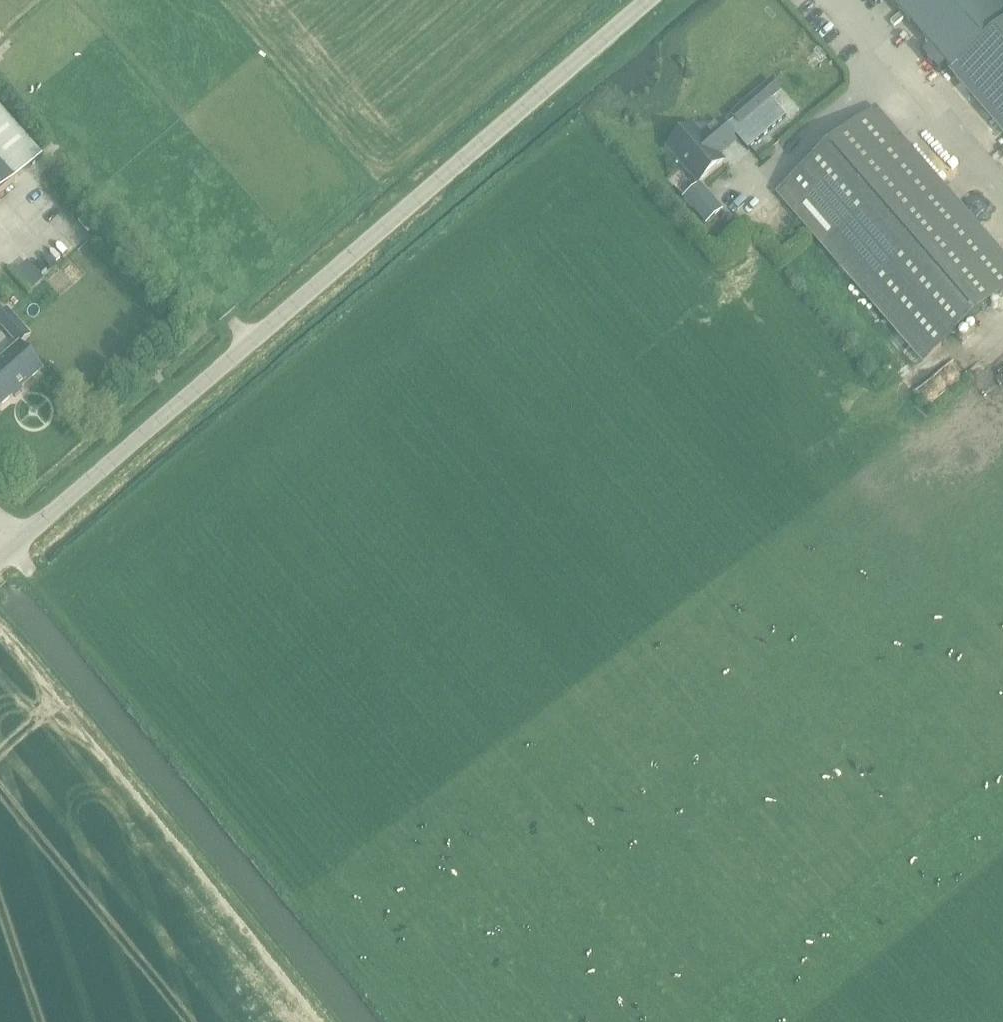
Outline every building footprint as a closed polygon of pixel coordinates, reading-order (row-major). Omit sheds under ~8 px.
[(1002,26),(1002,8),(996,0),(890,0),(951,71),(1002,26)] [(1002,131),(1002,26),(951,71),(1002,131)] [(735,120),(724,129),(732,138),(735,136),(748,150),(786,117),(771,100),(780,92),(771,81),(731,116),(735,120)] [(25,171),(45,153),(31,138),(0,105),(0,193),(25,171)] [(1002,291),(1002,259),(874,110),(777,190),(922,358),(1002,291)] [(707,131),(709,133),(703,138),(692,126),(667,147),(698,183),(723,162),(718,156),(735,142),(732,138),(724,129),(718,122),(707,131)] [(709,196),(693,210),(704,223),(720,209),(711,199),(709,196)] [(0,408),(14,396),(15,398),(24,390),(22,388),(42,370),(20,345),(30,335),(7,310),(0,316),(0,324),(18,344),(0,361),(0,408)]
